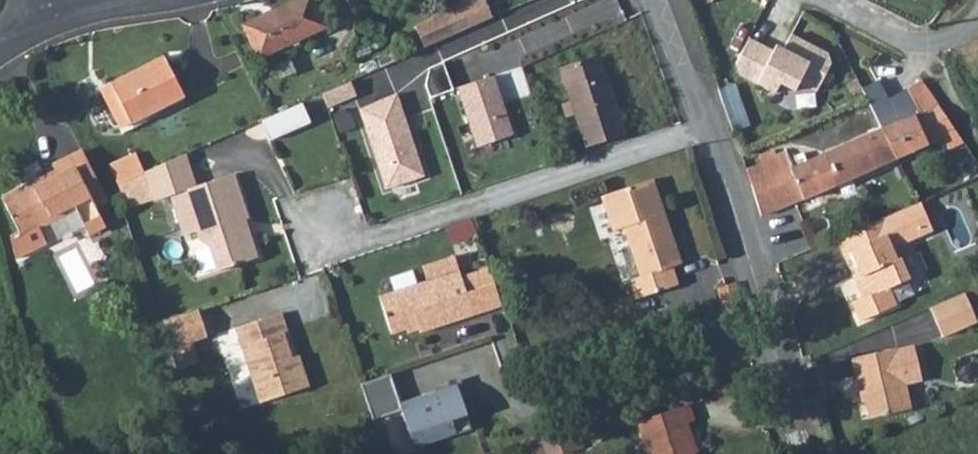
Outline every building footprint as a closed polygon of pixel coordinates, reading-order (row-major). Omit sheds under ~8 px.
[(242,35),(256,63),(322,30),(307,0),(302,0),(269,16),(271,21),(242,35)] [(443,15),(445,18),(453,35),(465,29),(490,19),(481,0),(474,0),(443,15)] [(501,12),(508,28),(573,1),(573,0),(530,0),(501,12)] [(445,18),(414,34),(420,49),(453,35),(445,18)] [(833,64),(830,53),(793,35),(782,55),(751,40),(738,65),(742,76),(778,94),(782,84),(797,92),(801,83),(819,92),(833,64)] [(433,63),(428,80),(432,92),(458,84),(449,56),(433,63)] [(563,67),(588,144),(622,133),(598,56),(563,67)] [(163,60),(111,86),(131,125),(183,99),(163,60)] [(460,82),(480,142),(515,130),(496,71),(460,82)] [(353,78),(326,91),(331,105),(359,92),(353,78)] [(919,111),(884,128),(897,152),(928,138),(942,131),(949,146),(964,140),(924,79),(908,87),(919,111)] [(399,87),(362,103),(387,182),(426,170),(399,87)] [(299,100),(260,119),(269,143),(309,123),(299,100)] [(897,152),(884,128),(798,167),(790,151),(778,154),(772,147),(758,154),(759,163),(746,166),(759,214),(774,209),(828,183),(897,152)] [(83,150),(70,156),(95,206),(107,200),(83,150)] [(168,194),(181,235),(195,229),(198,238),(212,247),(218,264),(257,252),(251,231),(246,232),(241,218),(249,215),(235,172),(198,184),(187,152),(145,170),(135,152),(108,162),(128,209),(155,199),(168,194)] [(95,206),(70,156),(53,165),(56,171),(2,197),(18,229),(8,234),(13,261),(46,246),(37,228),(74,210),(86,234),(104,225),(95,206)] [(603,199),(614,231),(625,228),(642,279),(633,282),(639,301),(680,287),(673,269),(682,266),(654,182),(603,199)] [(927,229),(915,201),(905,205),(917,233),(927,229)] [(852,227),(858,242),(844,248),(855,273),(849,275),(857,295),(844,300),(852,319),(890,303),(883,286),(904,277),(890,245),(917,233),(905,205),(888,213),(852,227)] [(858,242),(852,227),(832,235),(838,250),(844,248),(858,242)] [(380,294),(392,331),(418,323),(422,331),(502,306),(488,266),(462,274),(455,255),(422,266),(427,281),(380,294)] [(719,286),(723,306),(741,300),(736,281),(719,286)] [(960,293),(925,308),(937,337),(972,322),(960,293)] [(160,323),(176,371),(222,354),(203,307),(160,323)] [(233,326),(258,403),(310,386),(300,354),(290,358),(287,347),(292,346),(281,310),(233,326)] [(892,345),(846,357),(855,390),(860,389),(867,418),(909,407),(902,381),(918,377),(909,342),(893,346),(892,345)] [(389,371),(359,381),(370,416),(400,407),(408,431),(422,426),(427,441),(470,428),(455,382),(398,400),(389,371)] [(652,453),(693,453),(682,425),(695,420),(690,404),(640,421),(652,453)] [(412,446),(427,441),(422,426),(408,431),(412,446)] [(538,453),(558,453),(581,450),(577,429),(535,438),(538,453)]
